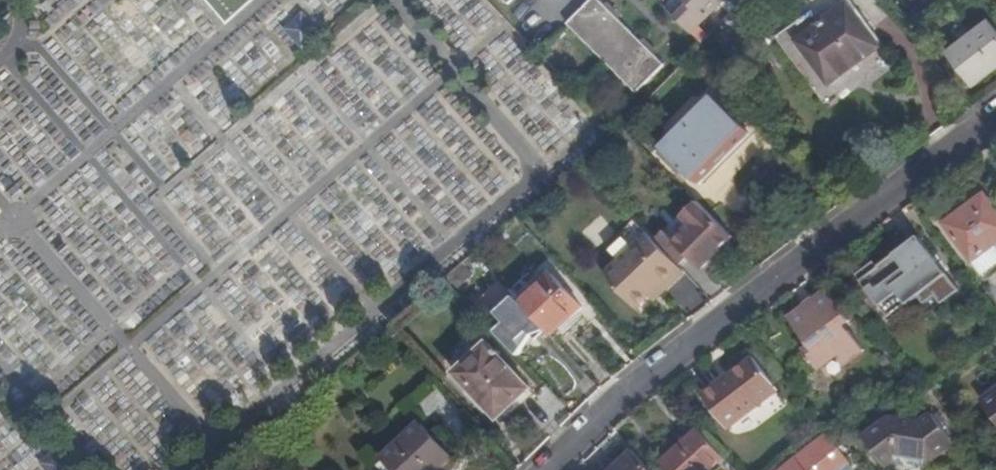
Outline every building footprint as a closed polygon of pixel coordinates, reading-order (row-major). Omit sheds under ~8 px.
[(602,0),(590,0),(567,22),(635,90),(663,63),(602,0)] [(689,31),(722,0),(685,0),(687,2),(673,15),(689,31)] [(847,3),(824,21),(861,61),(880,46),(847,3)] [(831,83),(861,61),(824,21),(798,41),(831,83)] [(988,49),(995,60),(995,42),(988,49)] [(988,49),(961,68),(972,82),(995,64),(995,60),(988,49)] [(972,82),(987,100),(995,93),(995,64),(972,82)] [(713,94),(690,117),(721,150),(745,125),(713,94)] [(721,150),(690,117),(660,147),(694,179),(721,150)] [(745,125),(721,150),(727,155),(750,130),(745,125)] [(721,150),(694,179),(699,184),(727,155),(721,150)] [(995,254),(995,206),(985,191),(968,204),(945,221),(979,268),(995,254)] [(706,235),(688,253),(703,268),(715,279),(722,272),(719,270),(729,261),(732,264),(737,264),(744,257),(744,252),(747,249),(710,214),(697,226),(706,235)] [(625,269),(612,283),(644,317),(656,306),(666,296),(672,302),(693,282),(690,279),(666,253),(644,230),(615,258),(625,269)] [(896,254),(894,252),(878,264),(879,265),(862,278),(889,314),(906,301),(906,302),(934,281),(947,271),(919,234),(902,246),(904,248),(896,254)] [(703,268),(688,253),(677,242),(666,253),(690,279),(703,268)] [(904,248),(902,246),(894,252),(896,254),(904,248)] [(979,268),(984,274),(995,265),(995,254),(979,268)] [(719,270),(722,272),(732,264),(729,261),(719,270)] [(551,272),(541,280),(572,315),(582,306),(551,272)] [(520,300),(547,328),(556,338),(573,323),(569,318),(572,315),(541,280),(520,300)] [(506,321),(497,330),(519,354),(532,335),(536,339),(547,328),(520,300),(515,295),(497,311),(506,321)] [(666,296),(656,306),(662,312),(672,302),(666,296)] [(808,307),(791,319),(814,347),(808,352),(814,358),(812,359),(816,364),(817,363),(822,369),(842,353),(850,363),(866,350),(846,325),(852,320),(832,296),(812,312),(808,307)] [(471,357),(514,404),(531,388),(500,354),(501,353),(498,349),(497,350),(489,342),(471,357)] [(719,381),(703,393),(729,427),(779,389),(753,355),(730,372),(732,374),(721,383),(719,381)] [(514,404),(471,357),(456,372),(498,419),(514,404)] [(985,402),(995,393),(995,390),(983,400),(985,402)] [(985,402),(995,418),(995,393),(985,402)] [(919,423),(890,418),(863,438),(886,468),(897,460),(902,467),(920,468),(955,441),(933,413),(919,423)] [(380,460),(389,469),(437,469),(452,456),(421,423),(380,460)] [(700,428),(670,455),(675,460),(667,466),(670,469),(709,469),(724,457),(700,428)] [(847,458),(825,431),(775,469),(833,469),(847,458)] [(635,449),(612,469),(653,469),(635,449)] [(675,460),(670,455),(662,461),(667,466),(675,460)]
